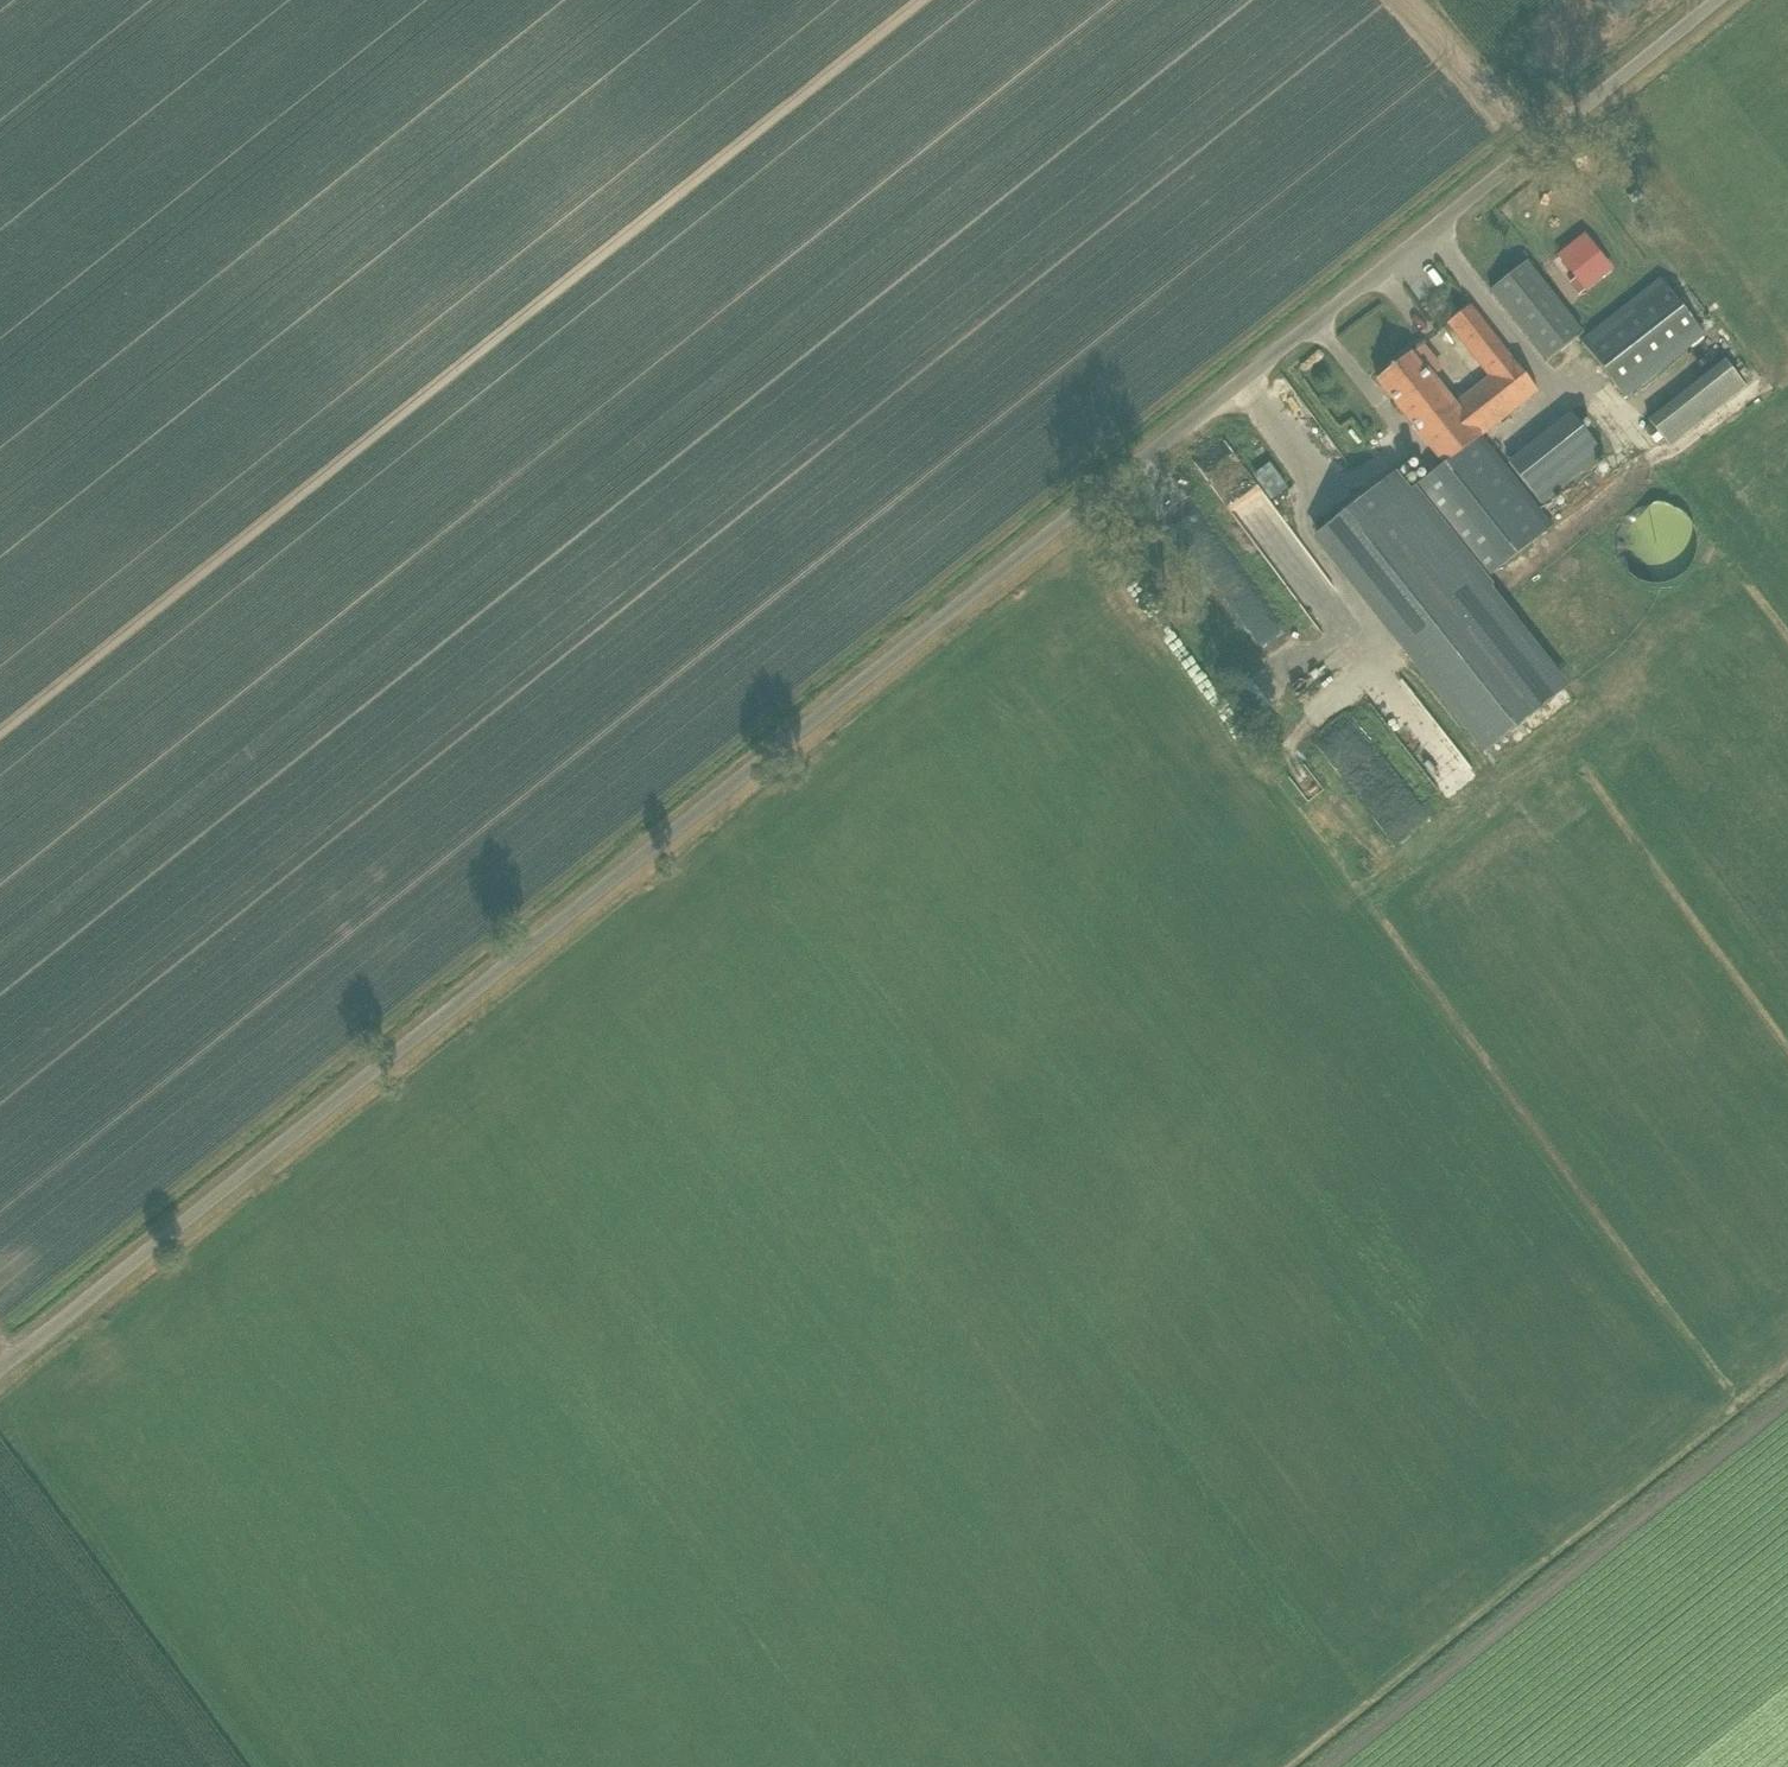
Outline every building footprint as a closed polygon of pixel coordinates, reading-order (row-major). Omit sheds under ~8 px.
[(1491,289),(1548,361),(1583,333),(1526,261),(1491,289)] [(1582,341),(1597,360),(1626,397),(1705,334),(1661,279),(1582,341)] [(1410,490),(1481,582),(1553,526),(1481,435),(1537,391),(1470,305),(1448,323),(1488,374),(1453,401),(1433,375),(1430,377),(1410,352),(1377,379),(1444,463),(1410,490)] [(1649,419),(1669,445),(1745,385),(1725,360),(1649,419)] [(1604,454),(1571,411),(1508,460),(1541,502),(1604,454)] [(1564,689),(1481,582),(1410,490),(1396,472),(1319,532),(1490,748),(1564,689)] [(1672,506),(1664,503),(1654,503),(1646,503),(1639,505),(1631,510),(1625,517),(1619,523),(1617,531),(1615,538),(1615,544),(1616,550),(1617,556),(1619,561),(1622,565),(1625,570),(1631,575),(1638,580),(1647,582),(1654,583),(1664,582),(1671,580),(1679,576),(1687,569),(1692,561),(1695,551),(1696,543),(1695,535),(1693,528),(1689,520),(1683,513),(1672,506)]
